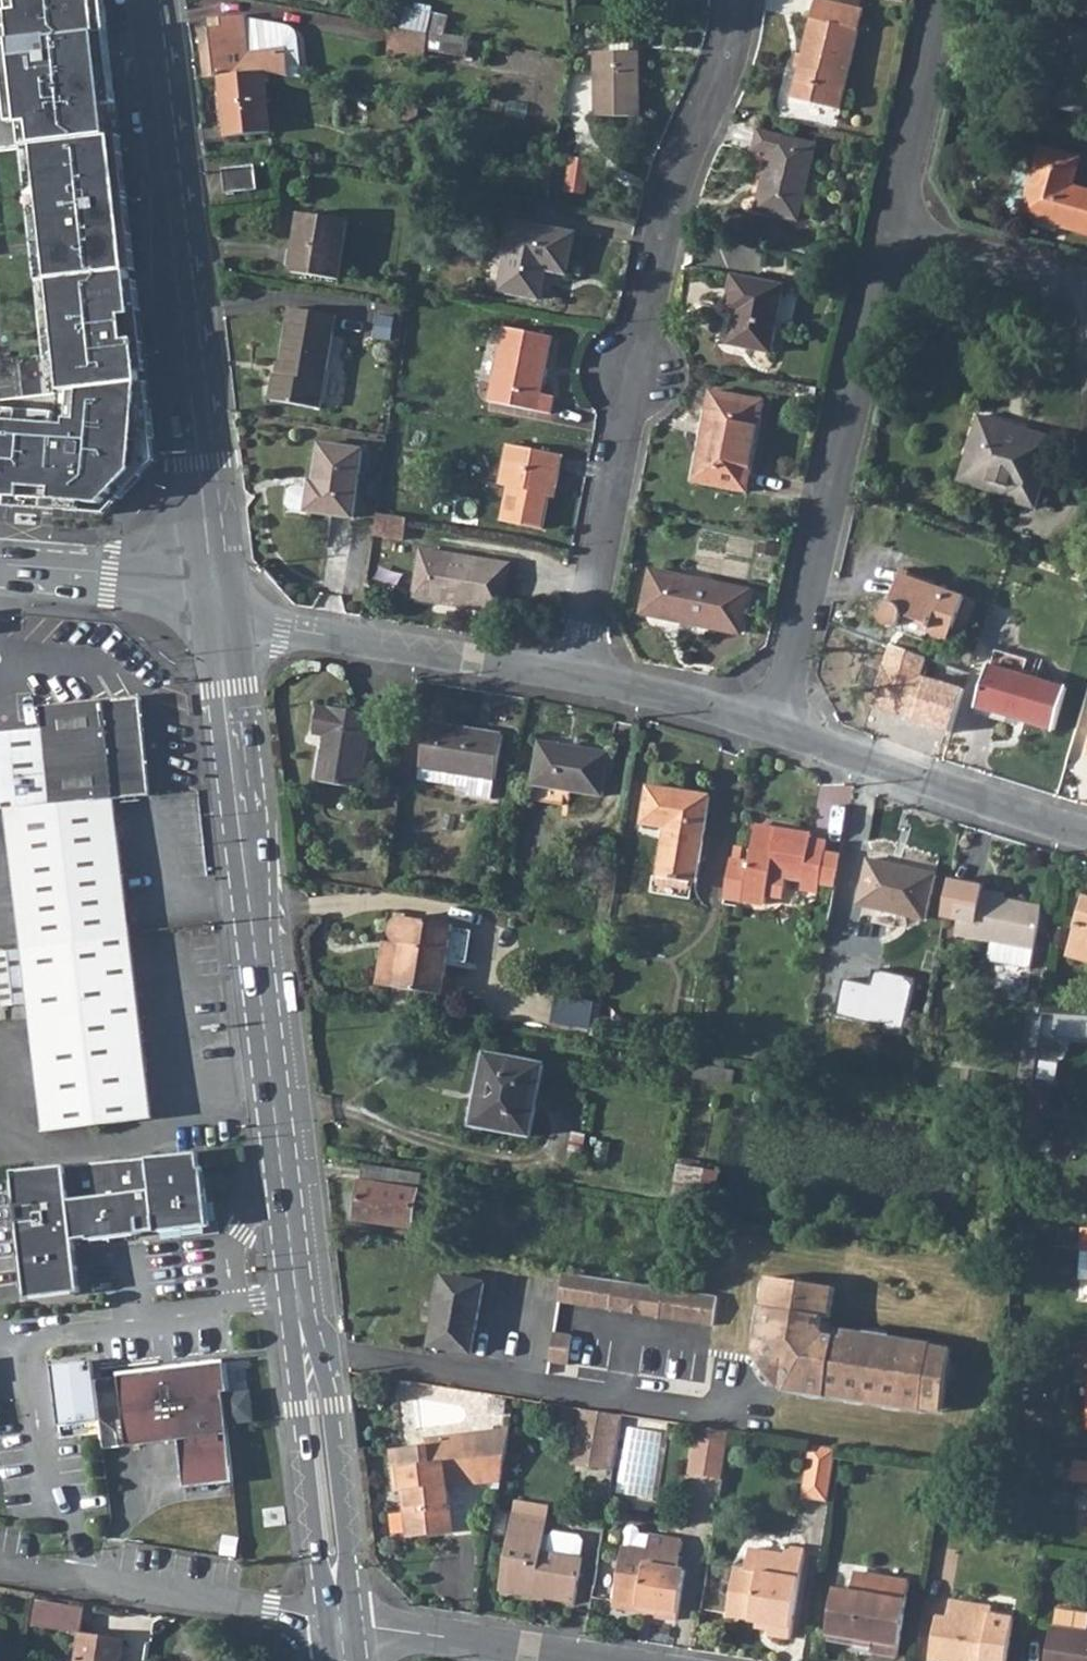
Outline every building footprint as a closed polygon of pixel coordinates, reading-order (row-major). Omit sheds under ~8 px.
[(26,148),(37,147),(112,139),(108,107),(105,79),(115,78),(110,33),(99,35),(96,5),(107,4),(106,0),(8,0),(11,25),(0,26),(0,151),(26,148)] [(867,9),(828,0),(819,0),(796,98),(844,109),(867,9)] [(99,35),(110,33),(107,4),(96,5),(99,35)] [(223,77),(256,75),(266,74),(277,77),(280,77),(276,50),(253,54),(248,19),(248,16),(212,21),(213,30),(204,30),(209,79),(223,77)] [(248,19),(253,54),(276,50),(280,77),(292,80),(298,36),(291,27),(248,19)] [(1071,29),(1054,104),(1086,112),(1086,33),(1071,29)] [(444,55),(447,40),(409,33),(406,48),(444,55)] [(599,110),(641,108),(640,43),(598,45),(599,110)] [(231,138),(273,134),(266,74),(256,75),(223,77),(231,138)] [(115,78),(105,79),(108,107),(119,106),(115,78)] [(774,152),(762,209),(802,218),(818,144),(763,131),(759,149),(774,152)] [(119,178),(127,177),(122,138),(115,139),(119,178)] [(37,147),(52,281),(130,272),(122,200),(130,199),(127,177),(119,178),(115,139),(112,139),(37,147)] [(1076,188),(1082,159),(1045,149),(1029,218),(1086,233),(1086,191),(1076,188)] [(587,193),(593,160),(578,155),(572,189),(587,193)] [(231,194),(258,190),(256,168),(227,171),(231,194)] [(138,272),(130,199),(122,200),(130,272),(138,272)] [(340,282),(349,223),(303,216),(294,274),(340,282)] [(545,296),(550,267),(571,270),(579,231),(517,219),(504,289),(545,296)] [(52,281),(55,311),(61,363),(64,394),(0,401),(0,503),(109,515),(159,463),(143,312),(135,313),(131,283),(130,272),(52,281)] [(740,314),(734,343),(774,350),(786,285),(737,275),(730,312),(740,314)] [(135,313),(143,312),(139,282),(131,283),(135,313)] [(797,324),(801,290),(789,288),(785,322),(797,324)] [(324,409),(339,318),(293,311),(282,376),(277,375),(272,402),(324,409)] [(555,413),(558,395),(544,392),(555,337),(508,329),(495,401),(555,413)] [(749,489),(767,400),(714,390),(708,418),(714,420),(702,480),(749,489)] [(1061,441),(984,417),(964,480),(1017,496),(1015,500),(1040,508),(1061,441)] [(355,517),(366,449),(325,442),(317,488),(312,487),(308,508),(355,517)] [(513,483),(506,520),(547,527),(555,484),(561,485),(567,453),(511,443),(503,481),(513,483)] [(312,487),(297,485),(293,488),(291,502),(294,506),(308,508),(312,487)] [(379,536),(409,542),(413,520),(382,514),(379,536)] [(503,611),(512,566),(427,551),(418,596),(503,611)] [(744,630),(753,588),(656,569),(647,611),(744,630)] [(884,622),(886,626),(891,629),(897,631),(903,629),(907,626),(911,617),(938,626),(935,636),(955,642),(969,596),(903,576),(894,605),(890,606),(887,609),(884,616),(884,622)] [(1058,729),(1070,687),(993,664),(980,706),(1058,729)] [(0,732),(0,810),(7,809),(116,799),(149,796),(141,700),(43,709),(44,728),(0,732)] [(325,738),(318,783),(362,790),(374,717),(330,709),(329,712),(318,711),(315,736),(325,738)] [(491,799),(500,737),(426,725),(419,768),(469,777),(466,795),(491,799)] [(603,794),(610,751),(574,745),(574,748),(538,742),(531,784),(603,794)] [(670,827),(668,840),(663,839),(657,875),(694,881),(708,795),(646,785),(640,823),(670,827)] [(116,799),(7,809),(24,949),(133,936),(116,799)] [(751,829),(773,833),(773,827),(752,824),(751,829)] [(808,833),(773,827),(773,833),(751,829),(746,861),(729,858),(723,896),(763,902),(765,891),(775,893),(783,884),(785,875),(801,877),(799,887),(816,890),(818,882),(822,850),(824,840),(807,838),(808,833)] [(841,853),(822,850),(818,882),(835,885),(841,853)] [(924,921),(931,877),(866,867),(859,912),(924,921)] [(1035,946),(1041,902),(961,890),(955,935),(1035,946)] [(1072,954),(1086,958),(1086,899),(1072,954)] [(390,942),(394,946),(401,948),(395,991),(445,998),(454,930),(401,922),(396,923),(392,926),(389,931),(388,938),(390,942)] [(133,936),(24,949),(46,1137),(157,1124),(133,936)] [(395,991),(401,948),(384,945),(378,989),(395,991)] [(598,1031),(602,999),(559,994),(555,1026),(598,1031)] [(543,1067),(486,1058),(475,1129),(532,1138),(543,1067)] [(200,1153),(12,1170),(25,1296),(78,1292),(74,1237),(85,1236),(85,1238),(140,1233),(140,1231),(152,1230),(153,1232),(209,1227),(203,1167),(201,1167),(200,1153)] [(414,1229),(422,1174),(365,1165),(357,1220),(414,1229)] [(685,1167),(684,1180),(721,1182),(721,1168),(685,1167)] [(558,1302),(699,1324),(704,1293),(562,1271),(558,1302)] [(471,1351),(482,1281),(442,1275),(431,1345),(471,1351)] [(830,1312),(833,1288),(767,1278),(763,1302),(830,1312)] [(713,1325),(717,1294),(704,1293),(699,1324),(713,1325)] [(758,1334),(757,1345),(759,1349),(758,1355),(778,1384),(782,1385),(786,1390),(921,1410),(922,1400),(941,1403),(948,1359),(920,1354),(922,1343),(843,1331),(842,1336),(826,1334),(821,1328),(822,1318),(829,1319),(830,1312),(763,1302),(758,1334)] [(567,1366),(572,1337),(553,1334),(548,1363),(567,1366)] [(51,1365),(57,1424),(99,1420),(94,1375),(92,1360),(51,1365)] [(218,1362),(179,1366),(179,1372),(219,1367),(218,1362)] [(179,1366),(116,1373),(125,1445),(175,1439),(182,1488),(233,1482),(219,1367),(179,1372),(179,1366)] [(616,1471),(625,1416),(586,1410),(578,1464),(616,1471)] [(697,1425),(693,1474),(727,1478),(732,1428),(697,1425)] [(400,1492),(407,1491),(414,1538),(458,1531),(453,1486),(476,1482),(506,1478),(513,1427),(469,1433),(429,1439),(429,1444),(393,1449),(400,1492)] [(830,1502),(839,1449),(812,1444),(803,1498),(830,1502)] [(1075,1463),(1075,1479),(1086,1479),(1086,1464),(1075,1463)] [(552,1515),(554,1502),(520,1496),(518,1509),(552,1515)] [(505,1588),(580,1601),(587,1557),(585,1556),(547,1549),(549,1533),(552,1515),(518,1509),(505,1588)] [(651,1549),(654,1534),(643,1532),(640,1526),(635,1524),(629,1526),(628,1530),(631,1536),(629,1546),(651,1549)] [(585,1556),(588,1541),(585,1535),(561,1531),(556,1534),(549,1533),(547,1549),(585,1556)] [(627,1546),(619,1601),(660,1606),(659,1614),(681,1617),(689,1568),(682,1566),(686,1539),(654,1534),(651,1549),(629,1546),(627,1546)] [(743,1618),(743,1621),(773,1626),(772,1634),(793,1638),(806,1549),(786,1546),(785,1555),(751,1550),(747,1572),(736,1571),(729,1616),(743,1618)] [(873,1645),(872,1651),(899,1656),(911,1580),(856,1570),(853,1590),(836,1587),(829,1638),(873,1645)] [(959,1659),(969,1660),(1010,1660),(1017,1618),(995,1614),(996,1607),(954,1600),(950,1619),(939,1618),(933,1660),(936,1660),(959,1660),(959,1659)] [(84,1609),(34,1603),(31,1627),(80,1634),(84,1609)] [(1061,1605),(1057,1625),(1086,1631),(1086,1609),(1061,1605)] [(1048,1660),(1086,1660),(1086,1631),(1057,1625),(1055,1625),(1048,1660)] [(76,1660),(121,1660),(124,1641),(80,1634),(76,1660)]
